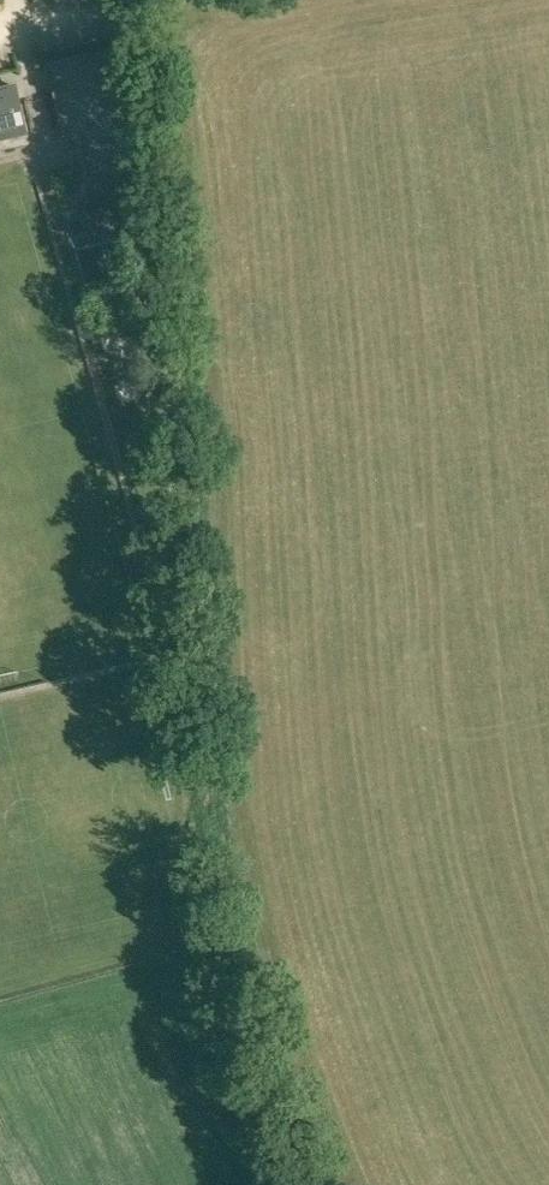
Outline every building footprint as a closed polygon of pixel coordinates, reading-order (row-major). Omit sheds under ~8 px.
[(131,80),(124,47),(51,64),(55,81),(50,82),(64,142),(74,139),(89,196),(83,197),(93,242),(132,233),(122,190),(126,190),(121,171),(122,171),(118,149),(139,145),(135,125),(139,124),(131,80)] [(15,86),(0,90),(0,141),(26,135),(15,86)]
